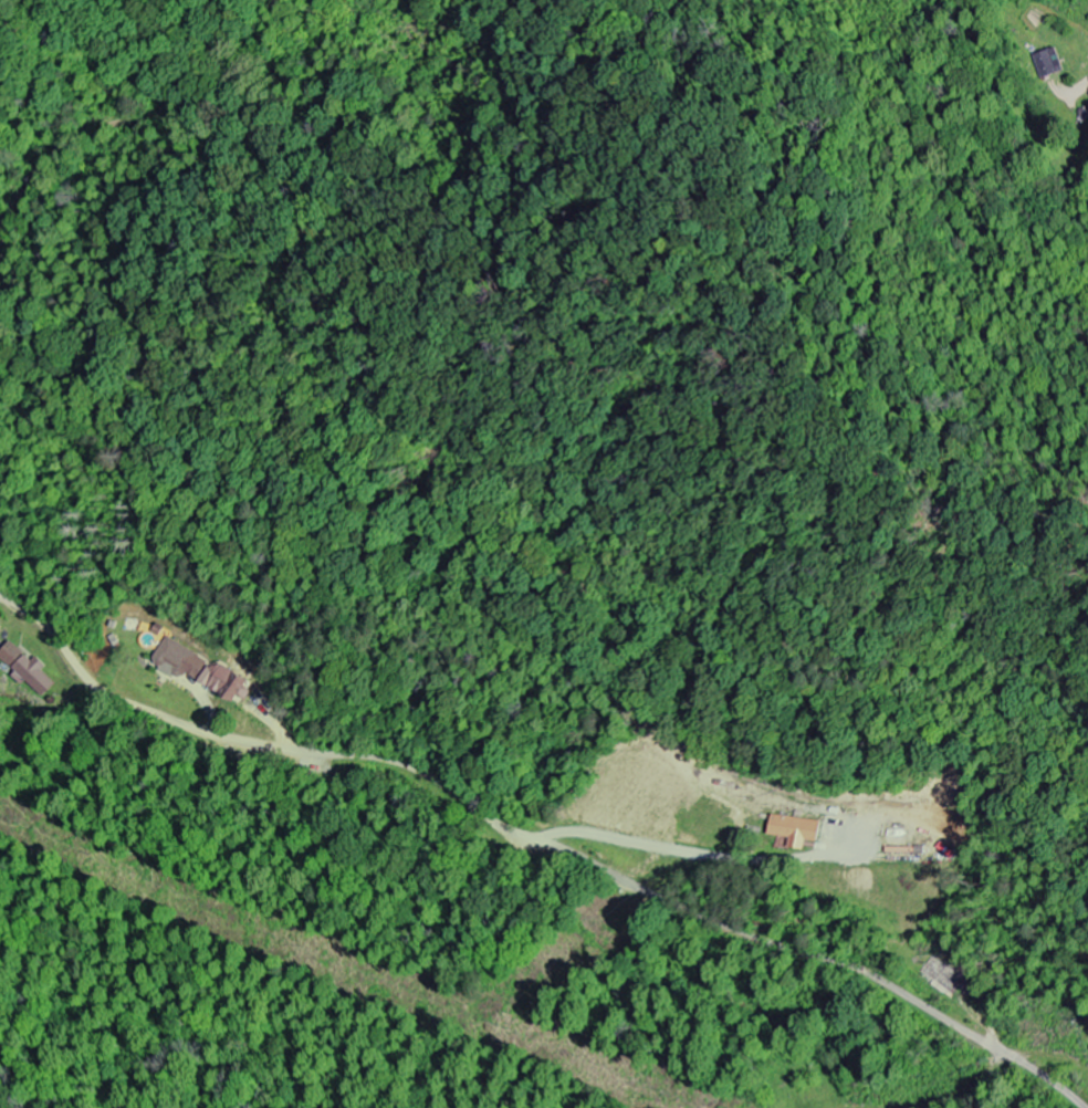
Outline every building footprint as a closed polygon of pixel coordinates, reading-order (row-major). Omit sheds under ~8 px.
[(1044,80),(1067,71),(1059,48),(1035,57),(1044,80)] [(189,675),(241,703),(252,681),(220,664),(219,666),(169,639),(155,666),(185,682),(189,675)] [(21,673),(18,676),(47,698),(59,683),(44,672),(47,668),(14,642),(2,658),(21,673)] [(795,839),(794,849),(810,851),(811,842),(823,844),(826,822),(776,816),(774,837),(795,839)] [(965,977),(930,961),(923,976),(934,981),(932,986),(956,997),(965,977)]
